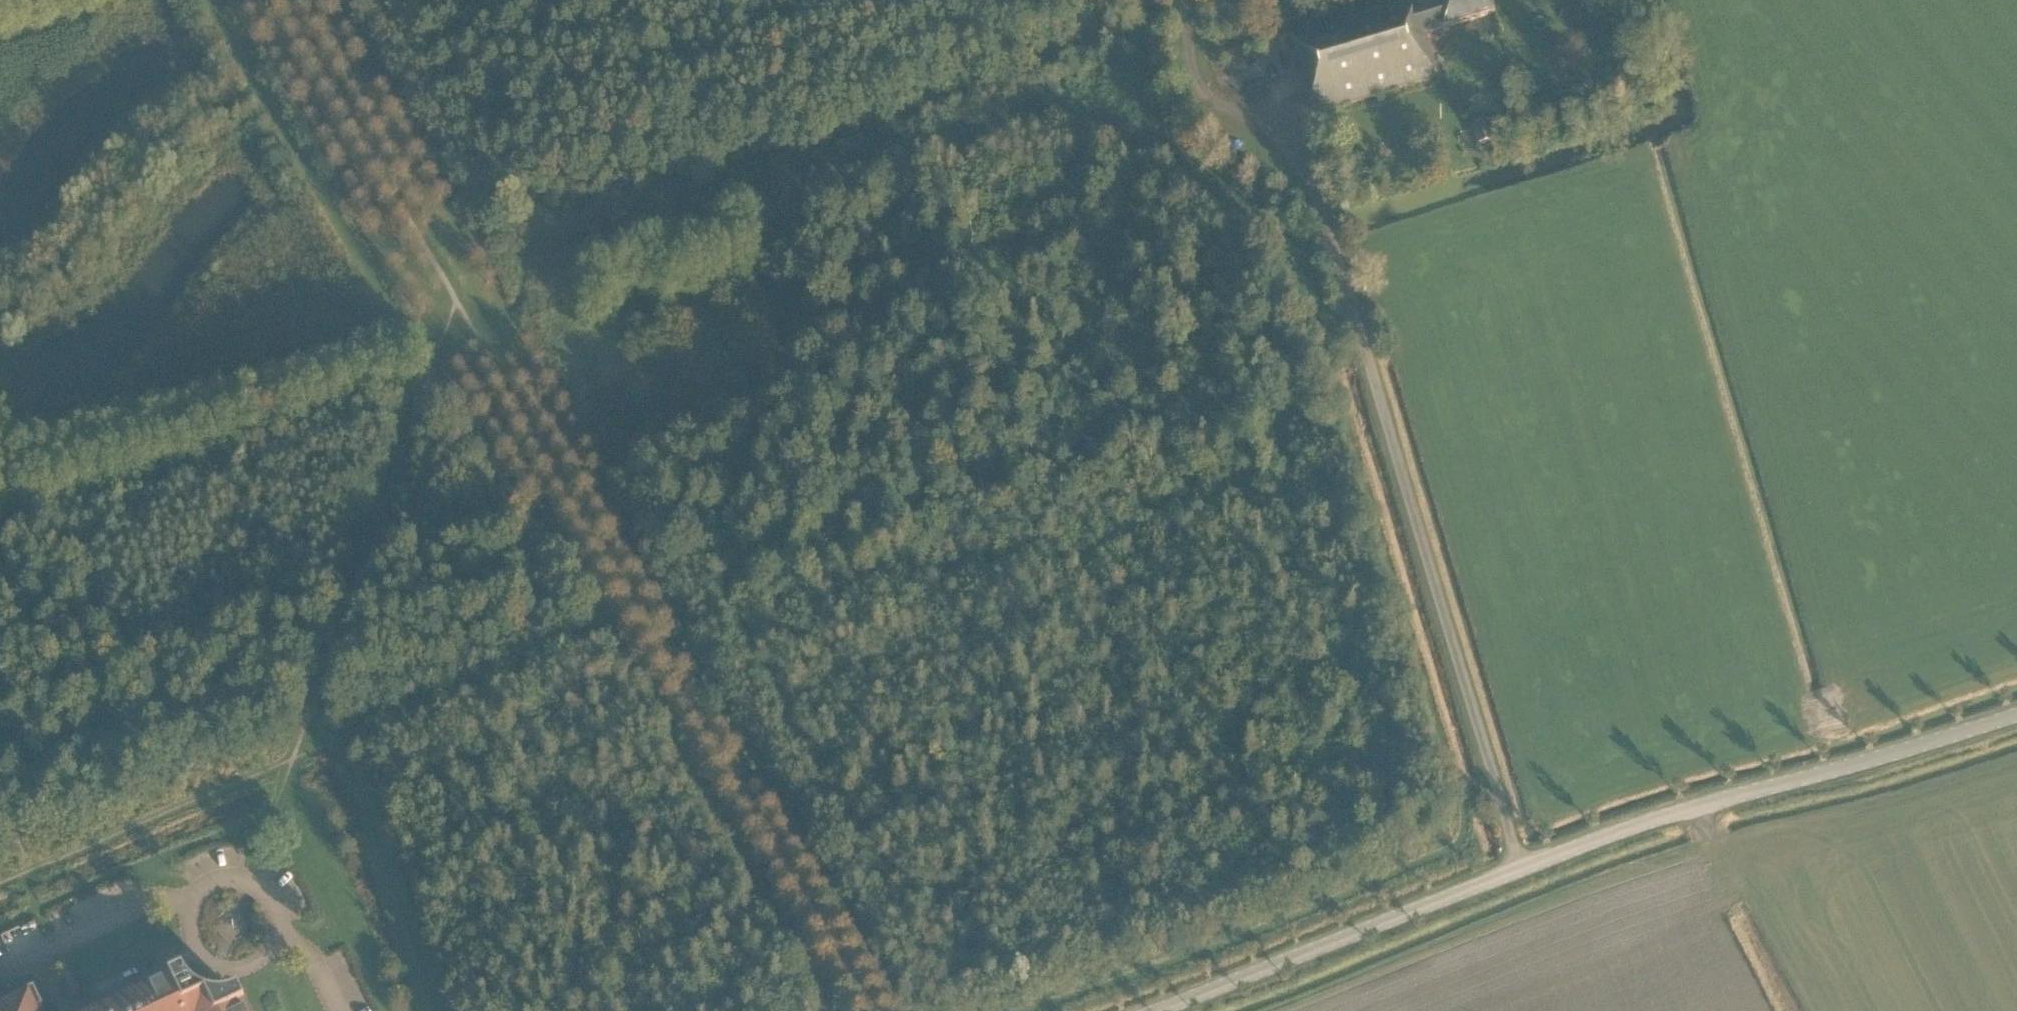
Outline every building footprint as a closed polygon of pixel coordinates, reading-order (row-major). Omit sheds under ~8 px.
[(1434,3),(1417,9),(1414,0),(1413,0),(1290,38),(1314,116),(1437,78),(1424,37),(1428,36),(1442,31),(1443,32),(1494,15),(1490,0),(1445,0),(1434,3)] [(245,1010),(239,997),(231,1000),(223,1002),(217,1002),(212,1002),(216,989),(206,986),(202,998),(197,995),(193,992),(193,991),(189,986),(184,978),(170,984),(170,985),(116,1010),(245,1010)] [(34,994),(22,1000),(23,1002),(6,1010),(43,1010),(34,994)]
